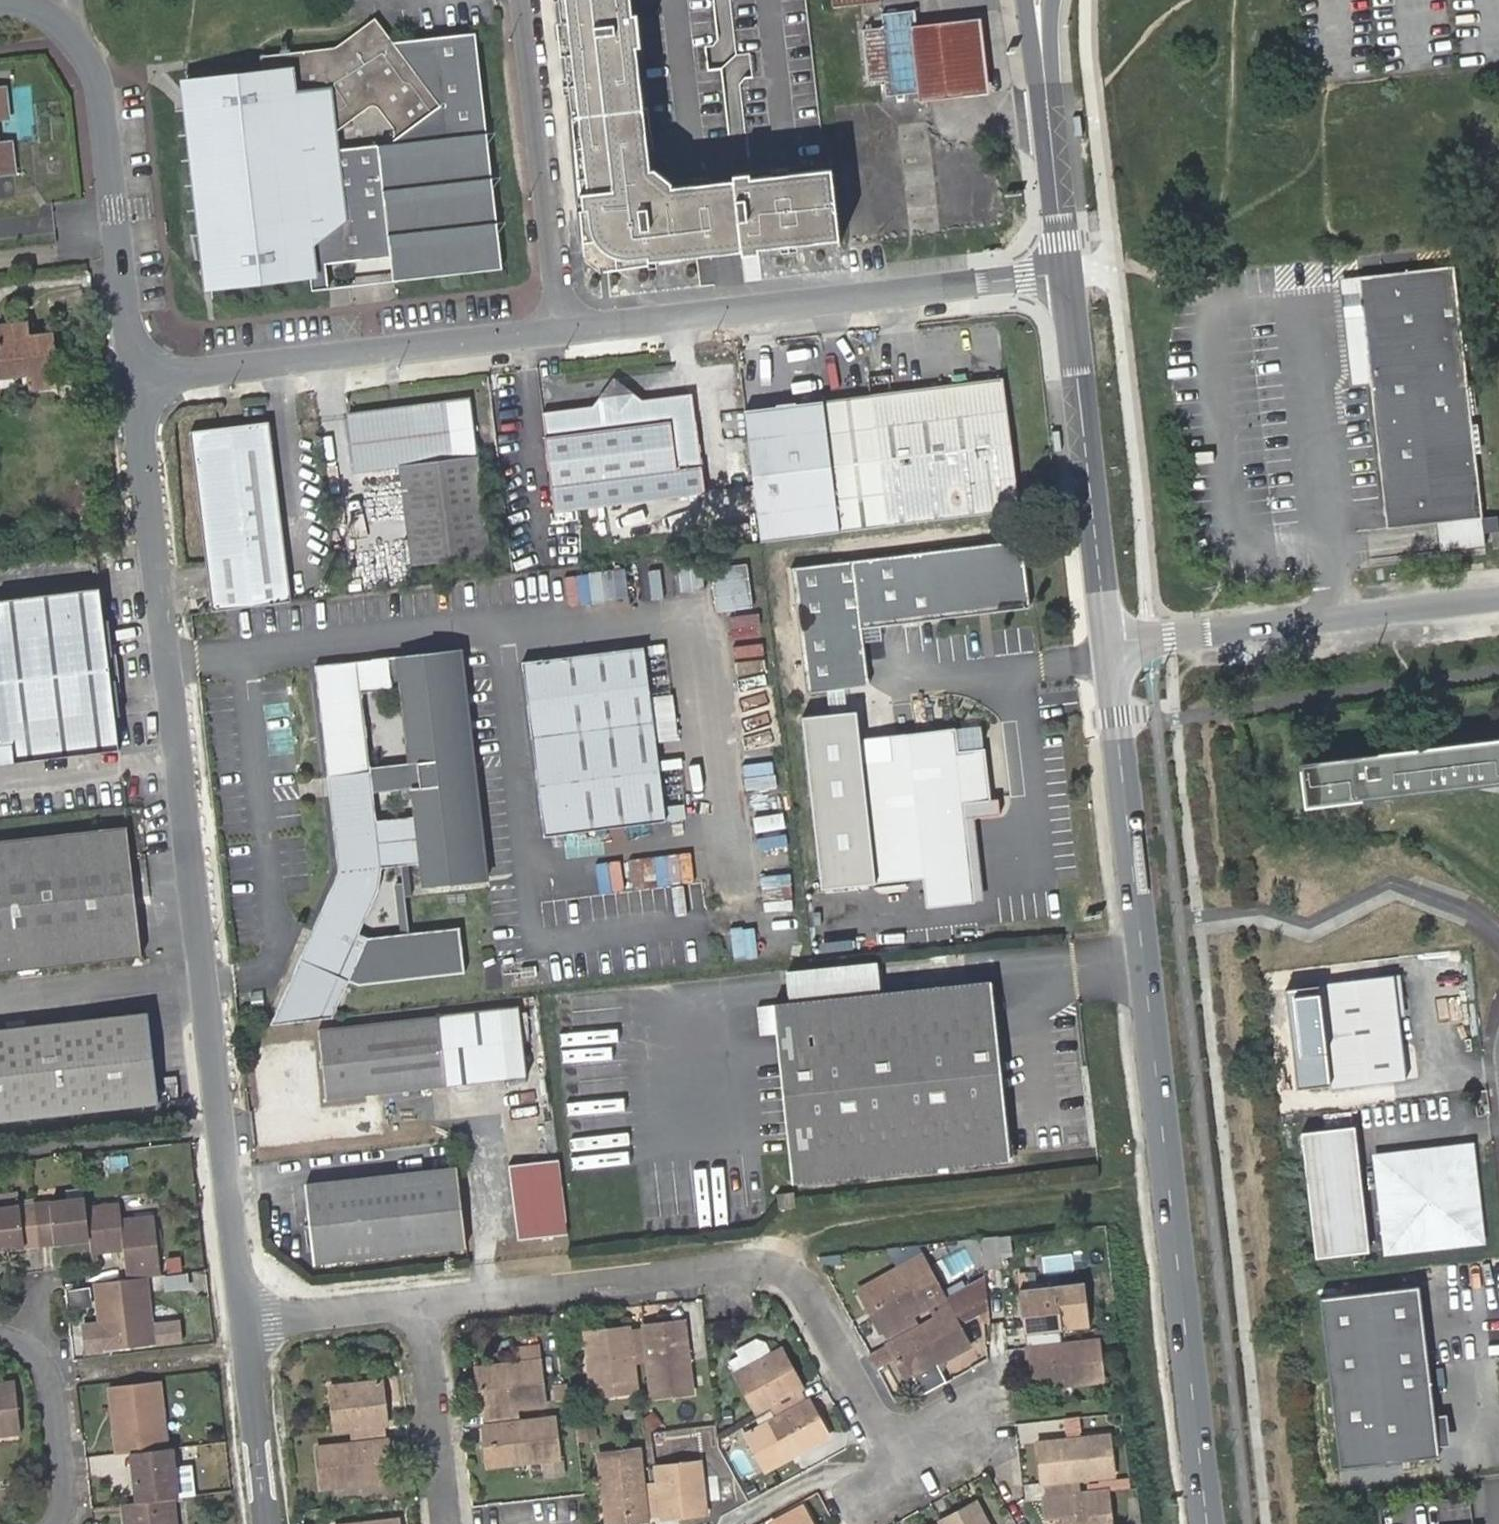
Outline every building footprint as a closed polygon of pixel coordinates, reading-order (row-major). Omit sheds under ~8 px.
[(592,236),(612,234),(625,244),(627,264),(717,253),(709,183),(678,187),(677,182),(660,168),(657,169),(642,47),(648,47),(644,14),(639,14),(637,0),(564,0),(592,236)] [(839,9),(887,3),(886,0),(837,0),(839,9)] [(928,94),(920,27),(918,11),(887,15),(888,27),(867,30),(874,84),(887,82),(889,99),(928,94)] [(265,55),(267,74),(189,82),(191,100),(209,264),(211,284),(311,273),(313,273),(314,288),(331,286),(327,262),(361,259),(392,255),(393,258),(396,277),(504,265),(493,172),(488,133),(488,127),(476,32),(394,41),(390,35),(377,17),(336,47),(265,55)] [(10,121),(6,91),(0,91),(0,123),(10,121)] [(15,175),(10,145),(0,147),(0,177),(15,175)] [(833,169),(739,180),(747,250),(841,238),(833,169)] [(709,183),(717,253),(747,250),(739,180),(709,183)] [(1470,411),(1467,384),(1456,287),(1455,278),(1454,265),(1361,275),(1366,323),(1370,360),(1372,382),(1388,523),(1440,517),(1444,546),(1485,542),(1481,513),(1470,411)] [(1366,323),(1361,275),(1342,277),(1354,384),(1372,382),(1370,360),(1366,323)] [(29,374),(31,391),(60,387),(54,336),(28,340),(26,325),(0,327),(0,378),(29,374)] [(546,437),(556,512),(707,494),(703,465),(694,393),(643,399),(616,377),(595,405),(543,411),(546,437)] [(1021,515),(1008,383),(750,412),(764,542),(1021,515)] [(1472,383),(1467,384),(1470,411),(1476,411),(1472,383)] [(486,551),(479,484),(469,396),(401,403),(402,410),(390,411),(389,405),(346,410),(352,462),(352,464),(398,460),(408,559),(486,551)] [(193,429),(211,607),(290,599),(272,421),(193,429)] [(1489,526),(1490,542),(1498,542),(1498,525),(1489,526)] [(792,567),(808,691),(871,683),(864,627),(1032,606),(1023,538),(792,567)] [(753,606),(748,564),(711,568),(717,610),(753,606)] [(585,598),(633,594),(631,566),(583,570),(585,598)] [(97,592),(0,604),(0,750),(11,749),(13,766),(117,753),(107,669),(97,592)] [(761,612),(730,616),(733,643),(764,639),(761,612)] [(523,658),(544,835),(667,820),(645,643),(523,658)] [(404,930),(401,892),(408,891),(404,860),(423,858),(425,878),(477,872),(452,646),(310,663),(334,868),(267,1028),(331,1021),(347,982),(460,969),(455,924),(404,930)] [(976,900),(965,802),(992,800),(987,748),(956,751),(954,726),(859,737),(856,711),(802,717),(820,888),(924,877),(927,905),(976,900)] [(1298,761),(1303,809),(1498,790),(1498,742),(1298,761)] [(13,766),(11,749),(0,750),(0,768),(13,766)] [(146,956),(137,879),(132,827),(0,840),(0,971),(146,956)] [(634,857),(636,884),(702,877),(699,850),(634,857)] [(1395,975),(1323,983),(1333,1086),(1406,1078),(1395,975)] [(996,980),(770,1006),(791,1180),(1016,1154),(996,980)] [(530,1076),(522,1005),(319,1028),(328,1099),(530,1076)] [(144,1017),(124,1019),(0,1033),(0,1123),(154,1107),(144,1017)] [(1369,1251),(1355,1126),(1301,1132),(1315,1258),(1369,1251)] [(1468,1138),(1381,1148),(1391,1248),(1479,1238),(1468,1138)] [(563,1230),(554,1157),(503,1163),(512,1236),(563,1230)] [(462,1244),(453,1165),(303,1186),(312,1261),(462,1244)] [(777,1194),(779,1210),(780,1210),(795,1208),(793,1191),(777,1194)] [(67,1200),(36,1203),(40,1244),(89,1239),(86,1207),(85,1204),(67,1206),(67,1200)] [(0,1213),(0,1249),(40,1244),(36,1203),(6,1206),(5,1206),(5,1212),(0,1213)] [(120,1203),(86,1207),(89,1239),(91,1253),(125,1249),(128,1277),(147,1275),(162,1274),(155,1216),(122,1220),(120,1203)] [(996,1232),(982,1234),(984,1260),(1000,1258),(996,1232)] [(965,1243),(938,1262),(949,1279),(977,1260),(965,1243)] [(895,1259),(898,1264),(904,1261),(927,1301),(944,1291),(920,1246),(895,1259)] [(856,1281),(858,1285),(898,1264),(895,1259),(856,1281)] [(901,1351),(913,1371),(936,1358),(970,1338),(958,1316),(951,1303),(934,1313),(918,1321),(911,1310),(927,1301),(904,1261),(898,1264),(858,1285),(869,1306),(881,1300),(891,1319),(883,1324),(890,1336),(886,1339),(893,1352),(895,1355),(901,1351)] [(944,1291),(927,1301),(934,1313),(951,1303),(958,1316),(988,1300),(985,1269),(944,1291)] [(1035,1357),(1037,1376),(1101,1371),(1097,1332),(1063,1336),(1062,1318),(1089,1316),(1084,1273),(1020,1278),(1022,1301),(1036,1299),(1037,1322),(1029,1323),(1030,1338),(1027,1338),(1028,1357),(1035,1357)] [(84,1325),(87,1351),(155,1343),(154,1338),(157,1338),(157,1343),(180,1341),(177,1321),(152,1324),(147,1275),(128,1277),(95,1281),(98,1302),(105,1301),(107,1312),(99,1312),(100,1323),(84,1325)] [(1439,1458),(1421,1288),(1321,1299),(1339,1469),(1439,1458)] [(1036,1299),(1022,1301),(1025,1323),(1029,1323),(1037,1322),(1036,1299)] [(881,1300),(869,1306),(880,1326),(883,1324),(891,1319),(881,1300)] [(98,1302),(99,1312),(107,1312),(105,1301),(98,1302)] [(662,1326),(683,1323),(682,1317),(661,1319),(662,1326)] [(691,1387),(683,1323),(662,1326),(661,1319),(643,1321),(644,1326),(629,1327),(630,1338),(607,1341),(605,1326),(583,1329),(591,1394),(637,1389),(635,1357),(647,1356),(652,1394),(691,1387)] [(628,1323),(605,1326),(607,1341),(630,1338),(629,1327),(628,1323)] [(727,1357),(733,1367),(769,1347),(763,1337),(754,1334),(733,1345),(737,1352),(727,1357)] [(517,1341),(519,1356),(541,1353),(539,1339),(517,1341)] [(893,1352),(886,1339),(867,1348),(875,1362),(893,1352)] [(779,1368),(791,1362),(779,1341),(769,1347),(733,1367),(754,1407),(770,1399),(778,1411),(745,1429),(765,1465),(822,1434),(811,1415),(817,1412),(808,1394),(805,1396),(799,1384),(790,1388),(779,1368)] [(906,1375),(913,1371),(901,1351),(895,1355),(906,1375)] [(476,1361),(479,1385),(493,1383),(495,1403),(486,1405),(487,1418),(483,1418),(485,1438),(495,1438),(497,1460),(560,1451),(554,1409),(519,1414),(519,1402),(546,1398),(541,1353),(519,1356),(476,1361)] [(1029,1377),(1037,1376),(1035,1357),(1028,1357),(1029,1377)] [(936,1358),(913,1371),(918,1380),(941,1367),(936,1358)] [(802,1382),(791,1362),(779,1368),(790,1388),(799,1384),(802,1382)] [(115,1452),(130,1451),(166,1447),(157,1375),(107,1381),(110,1406),(117,1405),(118,1416),(111,1416),(115,1452)] [(382,1454),(390,1453),(388,1435),(386,1434),(384,1421),(374,1421),(372,1398),(385,1397),(382,1375),(330,1381),(335,1428),(352,1425),(353,1439),(317,1442),(322,1483),(386,1477),(382,1454)] [(493,1383),(479,1385),(481,1405),(486,1405),(495,1403),(493,1383)] [(23,1436),(18,1384),(0,1386),(0,1438),(23,1436)] [(374,1421),(384,1421),(388,1420),(385,1397),(372,1398),(374,1421)] [(1078,1407),(1066,1408),(1067,1425),(1080,1424),(1078,1407)] [(1111,1409),(1112,1417),(1123,1415),(1123,1407),(1111,1409)] [(811,1415),(822,1434),(827,1431),(817,1412),(811,1415)] [(579,1423),(580,1436),(597,1434),(596,1421),(579,1423)] [(1043,1427),(1045,1451),(1038,1452),(1039,1470),(1044,1469),(1046,1485),(1054,1484),(1056,1505),(1044,1506),(1045,1523),(1097,1523),(1111,1523),(1106,1477),(1079,1480),(1077,1465),(1113,1461),(1109,1421),(1080,1424),(1067,1425),(1043,1427)] [(1045,1451),(1043,1427),(1036,1428),(1038,1452),(1045,1451)] [(488,1461),(497,1460),(495,1438),(485,1438),(488,1461)] [(597,1445),(605,1509),(627,1506),(629,1516),(647,1513),(646,1508),(661,1506),(660,1496),(683,1494),(685,1509),(706,1506),(698,1453),(655,1457),(657,1476),(642,1477),(638,1440),(597,1445)] [(135,1500),(170,1496),(176,1495),(171,1446),(166,1447),(130,1451),(135,1500)] [(393,1476),(390,1453),(382,1454),(386,1477),(393,1476)] [(1042,1485),(1044,1506),(1056,1505),(1054,1484),(1046,1485),(1042,1485)] [(963,1504),(978,1496),(973,1488),(959,1497),(963,1504)] [(684,1509),(685,1509),(683,1494),(660,1496),(661,1506),(662,1512),(684,1509)] [(170,1496),(135,1500),(121,1501),(123,1523),(173,1523),(170,1496)] [(978,1496),(963,1504),(959,1497),(938,1508),(940,1513),(927,1521),(928,1523),(992,1523),(978,1496)] [(627,1506),(605,1509),(606,1519),(629,1516),(627,1506)] [(810,1507),(779,1523),(820,1523),(810,1507)] [(397,1513),(333,1520),(334,1523),(399,1523),(397,1513)] [(1137,1515),(1125,1516),(1126,1523),(1138,1523),(1137,1515)]
